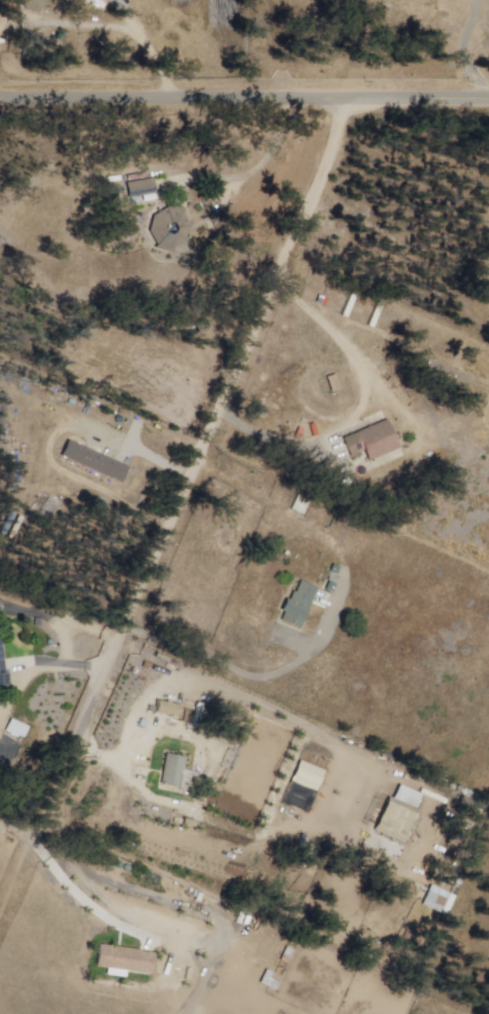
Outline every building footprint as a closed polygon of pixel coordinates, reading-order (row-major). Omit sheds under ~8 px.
[(127,183),(153,178),(155,192),(130,197),(127,183)] [(167,204),(167,208),(153,215),(149,231),(156,244),(154,246),(173,253),(172,249),(186,241),(190,226),(183,212),(185,208),(167,204)] [(343,439),(350,456),(364,450),(369,461),(400,447),(388,420),(343,439)] [(69,438),(61,455),(123,483),(130,465),(69,438)] [(304,498),(293,495),(289,510),(300,513),(304,498)] [(287,597),(291,599),(298,581),(316,588),(301,628),(283,622),(286,613),(282,611),(287,597)] [(9,689),(0,690),(0,658),(3,658),(4,673),(8,672),(9,689)] [(12,716),(29,725),(21,740),(4,731),(12,716)] [(166,755),(161,784),(191,790),(193,777),(187,776),(188,771),(185,770),(187,759),(166,755)] [(299,762),(323,772),(314,794),(290,784),(299,762)] [(387,781),(368,827),(410,845),(430,799),(387,781)] [(445,897),(449,886),(456,888),(452,899),(445,897)] [(98,945),(141,950),(141,952),(154,954),(152,975),(95,967),(98,945)]
